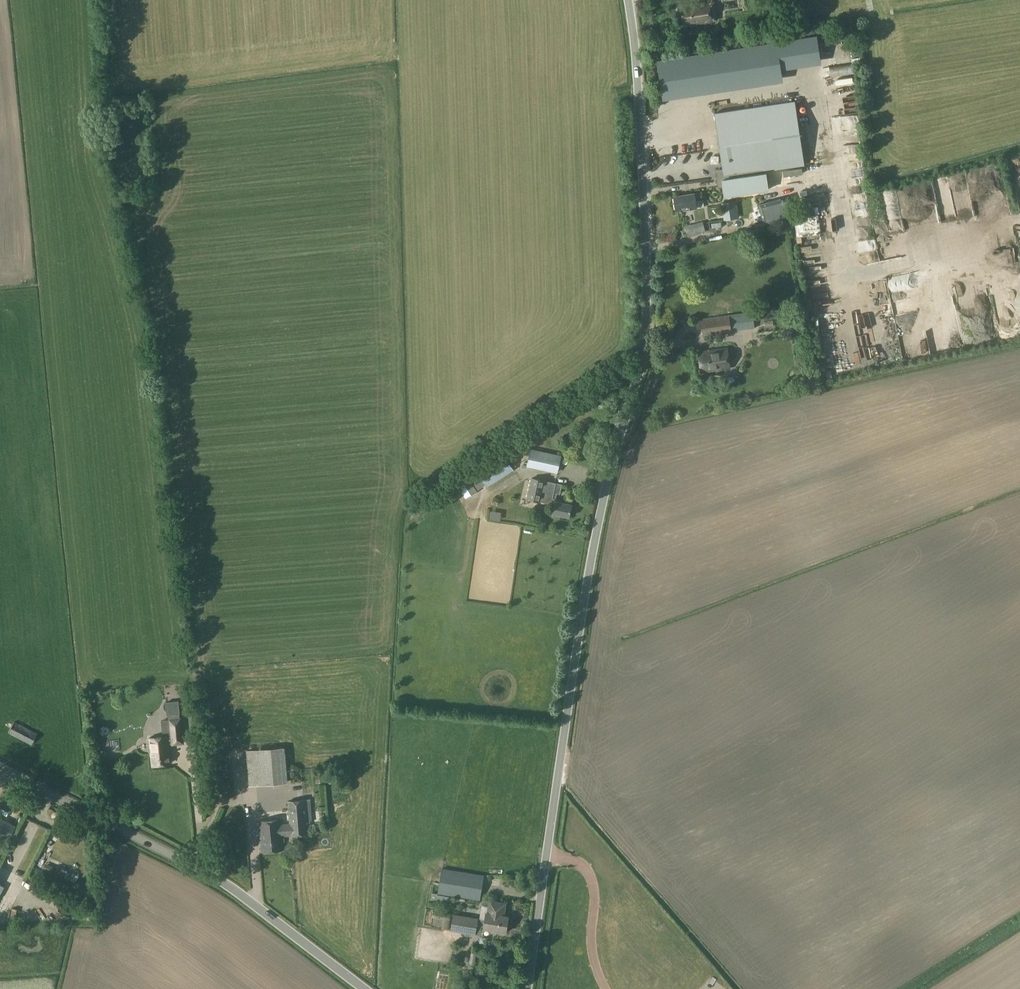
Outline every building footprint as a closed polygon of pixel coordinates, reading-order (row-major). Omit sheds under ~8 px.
[(711,22),(708,2),(681,6),(684,26),(711,22)] [(821,72),(809,79),(813,86),(825,79),(821,72)] [(804,164),(794,101),(714,113),(723,170),(717,171),(719,186),(723,185),(725,196),(769,189),(767,173),(768,172),(768,170),(804,164)] [(853,137),(853,124),(840,124),(839,137),(853,137)] [(704,207),(701,192),(674,196),(676,211),(704,207)] [(764,224),(793,216),(788,196),(759,204),(764,224)] [(722,203),(724,219),(737,217),(735,201),(722,203)] [(703,223),(687,227),(689,234),(704,230),(703,223)] [(925,265),(920,271),(927,276),(931,270),(925,265)] [(834,296),(842,281),(838,278),(830,294),(834,296)] [(862,282),(857,283),(862,310),(867,309),(862,282)] [(826,310),(830,302),(825,300),(821,308),(826,310)] [(729,314),(700,318),(703,335),(730,332),(730,331),(755,328),(753,311),(729,314)] [(729,368),(726,348),(699,352),(702,372),(729,368)] [(557,472),(560,455),(531,449),(527,465),(557,472)] [(504,456),(478,472),(487,485),(512,469),(504,456)] [(556,484),(551,483),(532,479),(528,499),(546,503),(551,504),(551,503),(554,504),(552,513),(569,516),(571,504),(562,502),(562,501),(552,499),(556,484)] [(434,547),(440,539),(433,534),(427,542),(434,547)] [(179,708),(166,709),(168,719),(179,717),(179,708)] [(30,745),(36,734),(13,721),(7,732),(30,745)] [(168,737),(149,738),(152,765),(171,763),(168,737)] [(284,747),(246,750),(249,786),(288,782),(284,747)] [(106,750),(98,751),(99,761),(107,760),(106,750)] [(281,824),(281,819),(259,821),(262,851),(283,850),(282,836),(308,834),(306,822),(311,822),(309,800),(288,801),(290,823),(281,824)] [(10,839),(17,825),(0,817),(0,834),(10,839)] [(108,856),(100,853),(98,859),(105,862),(108,856)] [(442,868),(438,893),(481,900),(485,875),(442,868)] [(448,904),(449,896),(437,894),(432,893),(430,900),(448,904)] [(453,914),(451,931),(475,935),(477,924),(484,925),(484,928),(506,932),(508,916),(505,915),(507,901),(489,899),(489,901),(485,900),(484,905),(482,905),(480,918),(453,914)] [(445,916),(428,916),(428,926),(445,927),(445,916)]
